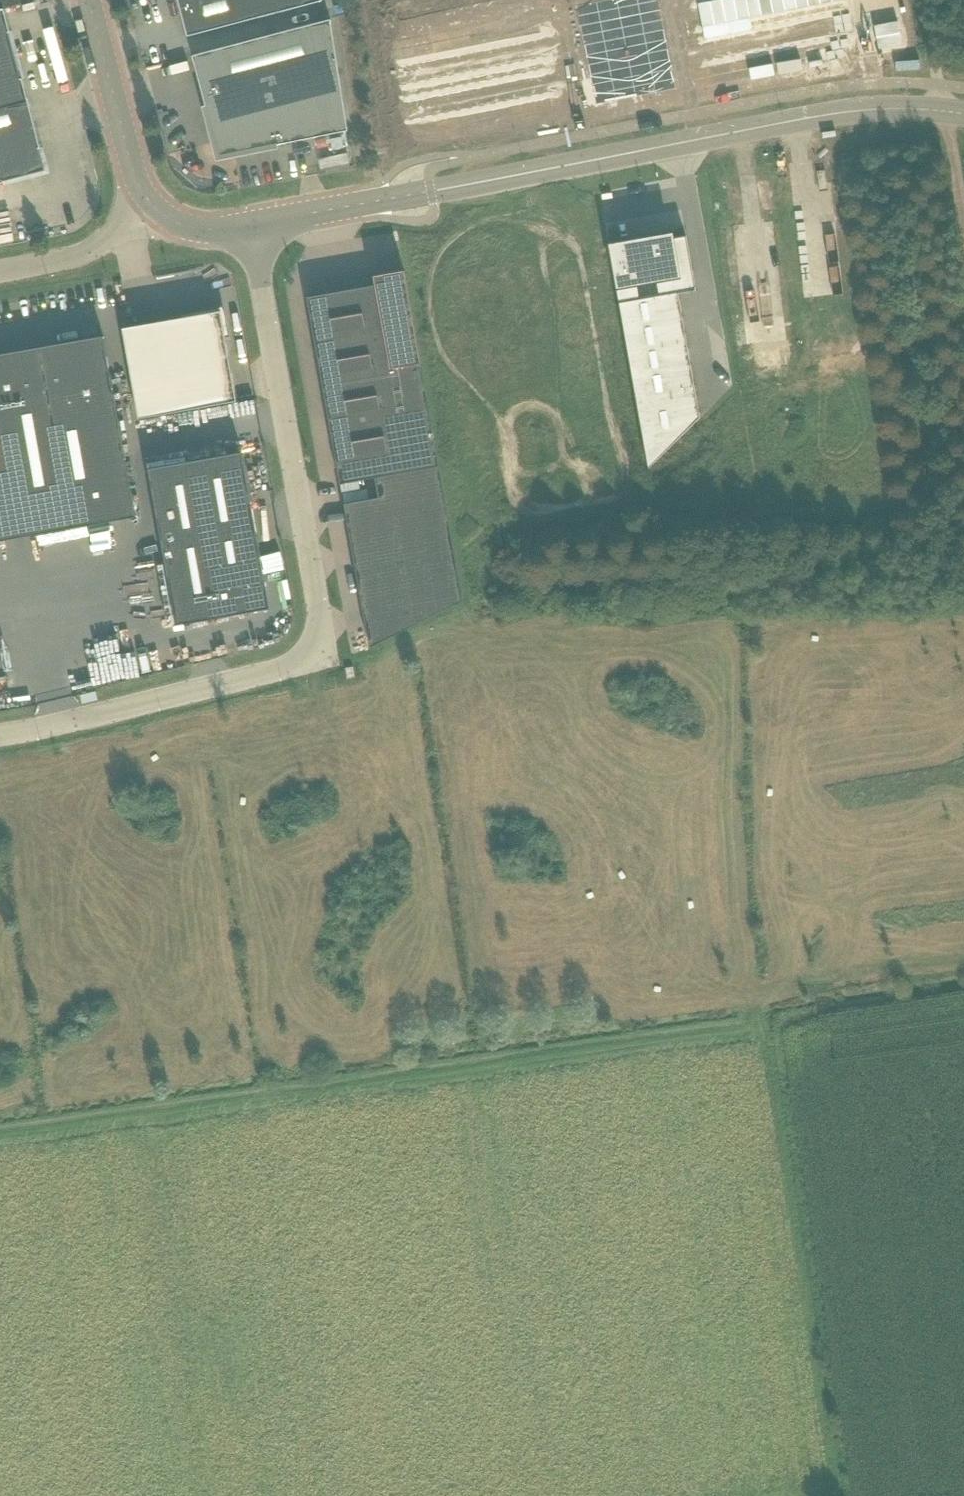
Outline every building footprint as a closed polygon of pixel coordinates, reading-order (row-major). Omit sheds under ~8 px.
[(188,36),(323,1),(323,0),(178,0),(188,36)] [(695,8),(706,65),(844,38),(836,0),(736,0),(695,8)] [(25,89),(4,8),(0,9),(0,96),(25,89)] [(660,10),(581,26),(596,104),(676,89),(672,69),(660,10)] [(326,20),(193,56),(206,107),(207,106),(217,141),(234,152),(277,144),(277,145),(348,131),(330,19),(326,20)] [(898,21),(874,26),(875,30),(879,49),(902,45),(901,37),(898,21)] [(542,37),(405,63),(415,120),(553,94),(542,37)] [(25,89),(0,96),(0,183),(4,182),(4,181),(45,170),(40,148),(41,148),(25,89)] [(629,239),(608,243),(648,468),(700,419),(678,292),(692,289),(682,234),(630,244),(629,239)] [(376,285),(308,297),(341,484),(370,647),(463,600),(440,466),(405,271),(374,276),(376,285)] [(185,317),(181,318),(123,328),(139,419),(237,401),(226,337),(225,333),(221,311),(185,317)] [(0,358),(0,541),(136,517),(104,336),(56,344),(57,348),(0,358)] [(242,452),(149,469),(177,625),(223,617),(222,614),(266,606),(262,582),(265,581),(242,452)]
